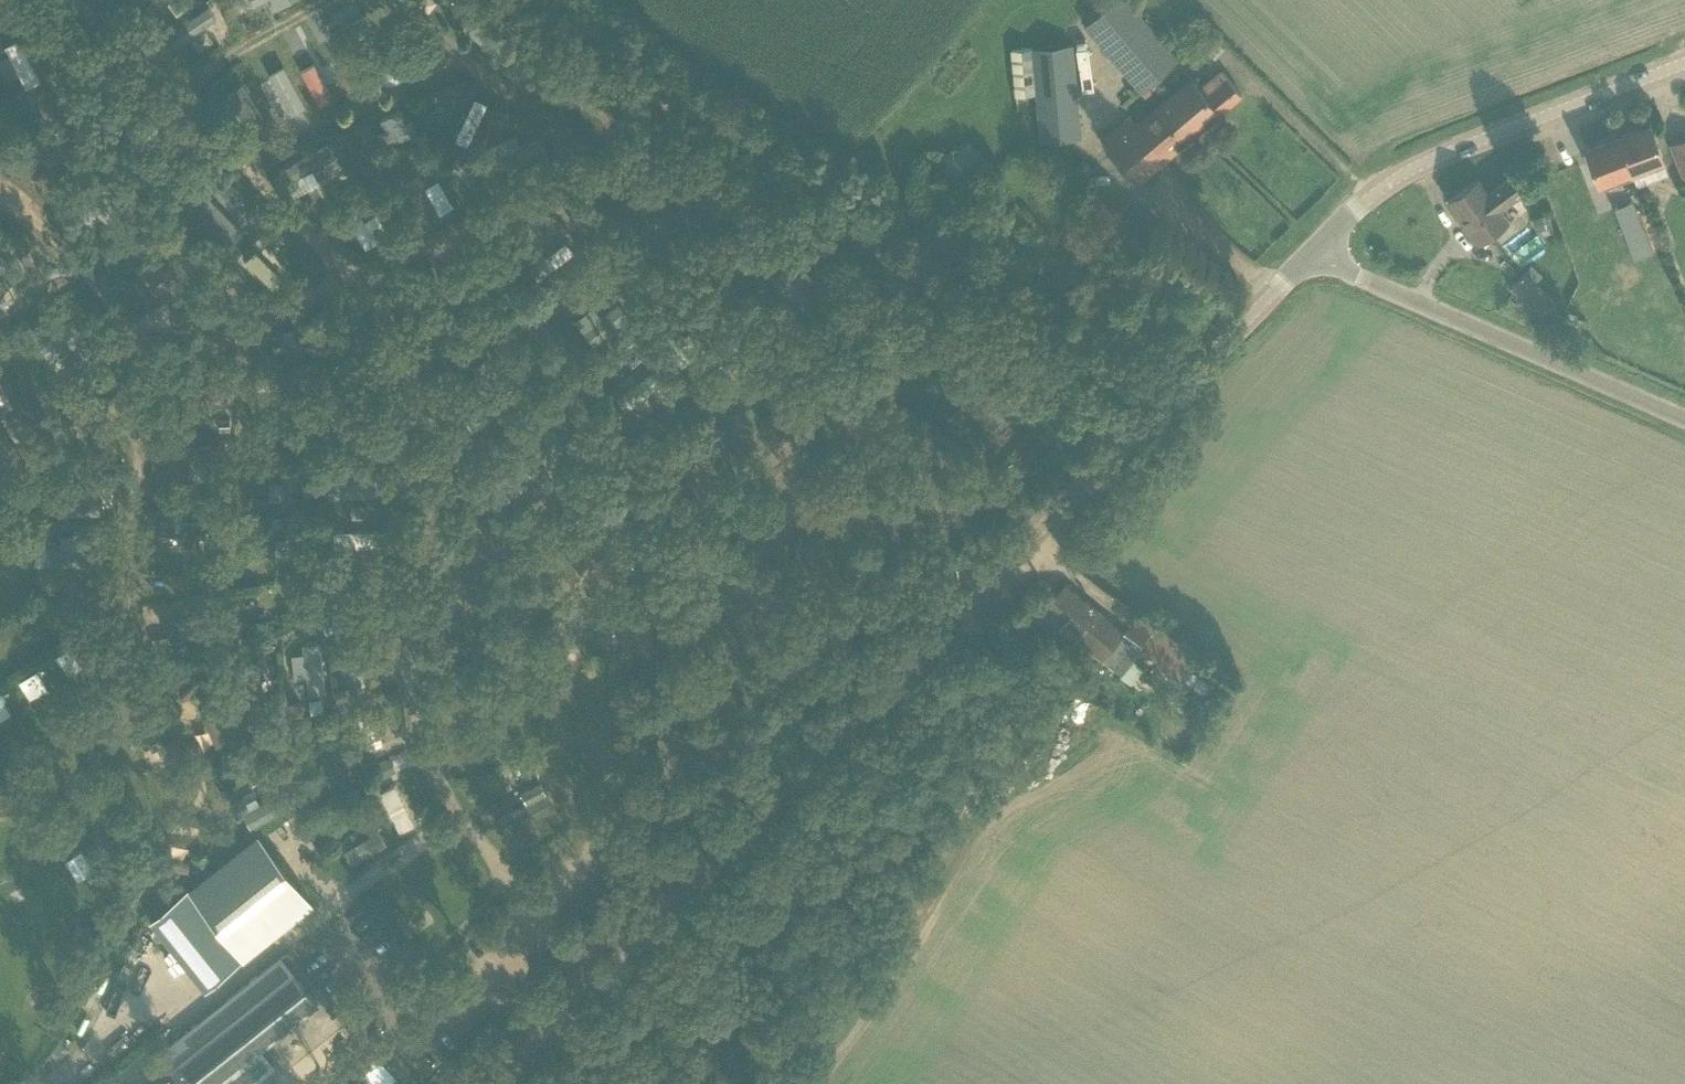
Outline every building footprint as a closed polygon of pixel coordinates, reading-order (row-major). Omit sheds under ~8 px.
[(134,3),(142,13),(158,0),(137,0),(135,2),(134,3)] [(169,3),(178,13),(186,6),(181,0),(173,0),(169,3)] [(217,0),(222,13),(231,9),(227,0),(218,0),(217,0)] [(1085,14),(1090,20),(1084,26),(1140,93),(1178,60),(1167,47),(1135,9),(1127,0),(1113,0),(1111,2),(1109,0),(1102,0),(1085,14)] [(1135,9),(1142,2),(1140,0),(1127,0),(1135,9)] [(209,8),(168,34),(175,45),(216,19),(209,8)] [(525,22),(517,31),(526,39),(534,30),(525,22)] [(22,42),(6,50),(9,55),(22,81),(27,89),(42,81),(22,42)] [(1174,42),(1167,47),(1178,60),(1185,54),(1174,42)] [(1071,46),(1032,50),(1040,138),(1059,137),(1080,136),(1073,70),(1071,46)] [(388,68),(380,72),(387,87),(434,65),(427,50),(404,61),(388,68)] [(366,53),(357,57),(362,69),(371,65),(366,53)] [(570,60),(564,66),(570,72),(576,66),(570,60)] [(50,63),(42,67),(49,79),(57,75),(50,63)] [(314,64),(301,71),(319,105),(332,98),(314,64)] [(1191,77),(1170,94),(1200,129),(1241,94),(1227,77),(1220,70),(1199,87),(1191,77)] [(286,71),(271,79),(277,90),(285,104),(288,110),(303,102),(286,71)] [(113,81),(103,88),(111,98),(117,93),(117,86),(113,81)] [(242,86),(228,95),(229,97),(244,120),(257,140),(271,131),(242,86)] [(23,91),(13,96),(18,106),(27,101),(23,91)] [(1130,115),(1119,124),(1104,137),(1139,180),(1200,129),(1170,94),(1136,123),(1130,115)] [(431,96),(424,99),(429,111),(437,108),(432,96),(431,96)] [(474,100),(455,141),(467,147),(486,105),(474,100)] [(450,106),(441,140),(452,143),(461,109),(450,106)] [(310,110),(302,114),(308,124),(315,120),(310,110)] [(385,133),(377,136),(382,148),(416,134),(411,122),(405,125),(385,133)] [(1632,175),(1636,186),(1668,175),(1649,125),(1618,137),(1632,175)] [(276,133),(265,139),(269,146),(280,139),(276,133)] [(1632,175),(1618,137),(1586,148),(1601,187),(1632,175)] [(1669,145),(1684,189),(1684,139),(1669,145)] [(500,155),(492,158),(498,174),(543,155),(537,140),(520,147),(500,155)] [(691,141),(682,150),(691,160),(700,151),(691,141)] [(936,173),(956,194),(989,163),(969,142),(936,173)] [(328,144),(280,171),(287,184),(312,170),(317,178),(329,171),(324,163),(335,157),(328,144)] [(439,145),(432,150),(439,160),(446,155),(439,145)] [(480,146),(477,155),(486,159),(490,149),(480,146)] [(156,149),(147,157),(155,166),(164,158),(156,149)] [(1082,158),(1067,173),(1076,184),(1092,169),(1082,158)] [(1478,179),(1447,202),(1477,243),(1509,220),(1502,209),(1527,190),(1514,173),(1488,193),(1478,179)] [(418,177),(404,185),(428,226),(442,218),(440,215),(424,187),(418,177)] [(225,178),(216,187),(225,196),(234,187),(225,178)] [(377,183),(367,190),(372,198),(383,192),(377,183)] [(481,187),(474,191),(480,201),(487,197),(481,187)] [(351,189),(340,196),(344,204),(356,197),(351,189)] [(207,197),(196,208),(230,244),(242,233),(207,197)] [(1633,202),(1614,210),(1634,261),(1653,253),(1633,202)] [(356,209),(345,216),(365,248),(376,241),(364,222),(356,209)] [(1549,215),(1532,219),(1535,232),(1540,231),(1542,236),(1553,233),(1549,215)] [(522,238),(514,225),(501,233),(509,246),(522,238)] [(277,230),(269,238),(275,245),(283,237),(277,230)] [(784,240),(774,249),(780,256),(790,247),(784,240)] [(519,241),(512,246),(520,257),(527,252),(519,241)] [(564,243),(530,269),(538,280),(572,253),(564,243)] [(154,286),(162,278),(169,286),(186,271),(165,247),(140,269),(154,286)] [(255,250),(244,260),(274,291),(285,281),(255,250)] [(786,267),(793,260),(787,254),(780,261),(786,267)] [(442,256),(430,261),(433,267),(435,273),(447,269),(442,256)] [(22,270),(13,263),(11,266),(0,258),(0,297),(22,270)] [(854,259),(843,263),(849,278),(860,274),(854,259)] [(1531,265),(1510,288),(1524,301),(1518,307),(1527,316),(1532,310),(1538,314),(1551,299),(1533,284),(1541,275),(1531,265)] [(553,282),(544,289),(551,299),(558,294),(558,288),(553,282)] [(449,290),(447,294),(450,302),(461,297),(457,287),(449,290)] [(480,292),(471,299),(476,306),(486,299),(480,292)] [(1564,322),(1578,328),(1582,320),(1568,313),(1564,322)] [(650,318),(644,324),(653,334),(659,328),(650,318)] [(8,338),(15,349),(24,343),(16,331),(8,338)] [(474,340),(467,343),(472,353),(479,350),(476,345),(474,340)] [(839,351),(830,357),(839,369),(847,364),(839,351)] [(348,354),(344,362),(353,366),(356,357),(348,354)] [(786,376),(776,384),(784,396),(795,388),(786,376)] [(444,379),(436,384),(441,392),(450,387),(444,379)] [(744,387),(751,400),(764,393),(757,380),(744,387)] [(541,401),(546,409),(554,404),(549,396),(541,401)] [(229,420),(219,420),(220,431),(230,430),(229,420)] [(352,427),(350,436),(359,438),(361,429),(352,427)] [(755,435),(747,441),(755,453),(763,447),(755,435)] [(506,437),(495,444),(500,451),(511,444),(506,437)] [(290,446),(283,452),(288,458),(295,452),(290,446)] [(421,450),(409,451),(410,463),(422,463),(421,450)] [(333,457),(325,457),(326,470),(334,469),(333,457)] [(252,462),(252,470),(262,471),(262,463),(252,462)] [(66,475),(55,475),(55,484),(66,484),(66,475)] [(538,482),(528,490),(534,497),(544,490),(538,482)] [(73,498),(60,498),(60,514),(98,514),(98,498),(90,498),(73,498)] [(336,506),(328,507),(329,516),(338,515),(336,506)] [(806,513),(796,523),(802,529),(812,519),(806,513)] [(281,519),(270,519),(270,528),(281,529),(281,519)] [(351,519),(336,520),(340,561),(355,560),(351,519)] [(26,533),(25,545),(37,547),(38,534),(26,533)] [(762,550),(754,557),(761,564),(769,558),(762,550)] [(732,576),(722,586),(728,592),(738,582),(732,576)] [(1144,647),(1121,628),(1083,598),(1066,584),(1045,610),(1062,624),(1105,658),(1122,673),(1144,647)] [(792,600),(784,607),(789,613),(797,605),(792,600)] [(219,612),(166,622),(169,642),(222,632),(219,612)] [(676,627),(670,635),(681,644),(687,636),(676,627)] [(166,637),(153,640),(155,650),(168,648),(166,637)] [(270,637),(261,641),(265,651),(274,647),(270,637)] [(758,642),(745,649),(750,657),(763,650),(758,642)] [(306,644),(303,646),(304,653),(307,678),(309,694),(325,692),(319,644),(315,643),(306,644)] [(350,647),(335,654),(349,689),(364,682),(361,674),(351,649),(350,647)] [(570,651),(562,654),(567,664),(574,661),(582,657),(577,647),(570,651)] [(259,658),(224,666),(230,694),(245,691),(241,677),(262,672),(259,658)] [(197,672),(178,690),(187,700),(207,682),(197,672)] [(344,689),(335,693),(339,702),(348,698),(344,689)] [(395,691),(387,694),(391,703),(398,701),(395,691)] [(546,694),(533,700),(535,705),(537,710),(551,704),(549,699),(546,694)] [(500,699),(490,702),(494,716),(504,714),(500,699)] [(300,703),(288,705),(290,716),(302,715),(300,703)] [(367,707),(354,713),(370,748),(382,743),(380,737),(370,714),(367,707)] [(217,717),(205,722),(216,746),(228,741),(217,717)] [(510,724),(506,725),(509,737),(514,736),(522,734),(519,722),(510,724)] [(638,757),(630,763),(639,774),(647,768),(638,757)] [(274,758),(267,763),(276,774),(283,768),(280,765),(274,758)] [(526,758),(515,764),(521,776),(533,770),(526,758)] [(386,762),(377,766),(382,778),(391,773),(386,762)] [(490,786),(503,781),(496,763),(483,769),(490,786)] [(523,783),(506,785),(508,798),(525,796),(523,783)] [(395,786),(380,793),(400,833),(414,826),(414,825),(403,802),(395,786)] [(245,813),(244,814),(251,828),(290,807),(283,793),(259,806),(245,813)] [(365,797),(352,798),(352,807),(365,806),(365,797)] [(370,836),(345,850),(352,864),(387,844),(373,819),(364,824),(370,836)] [(149,921),(204,990),(313,904),(257,834),(149,921)] [(164,856),(162,869),(188,874),(190,861),(164,856)] [(317,1004),(279,956),(193,1025),(198,1030),(157,1063),(167,1076),(157,1083),(217,1083),(317,1004)]
